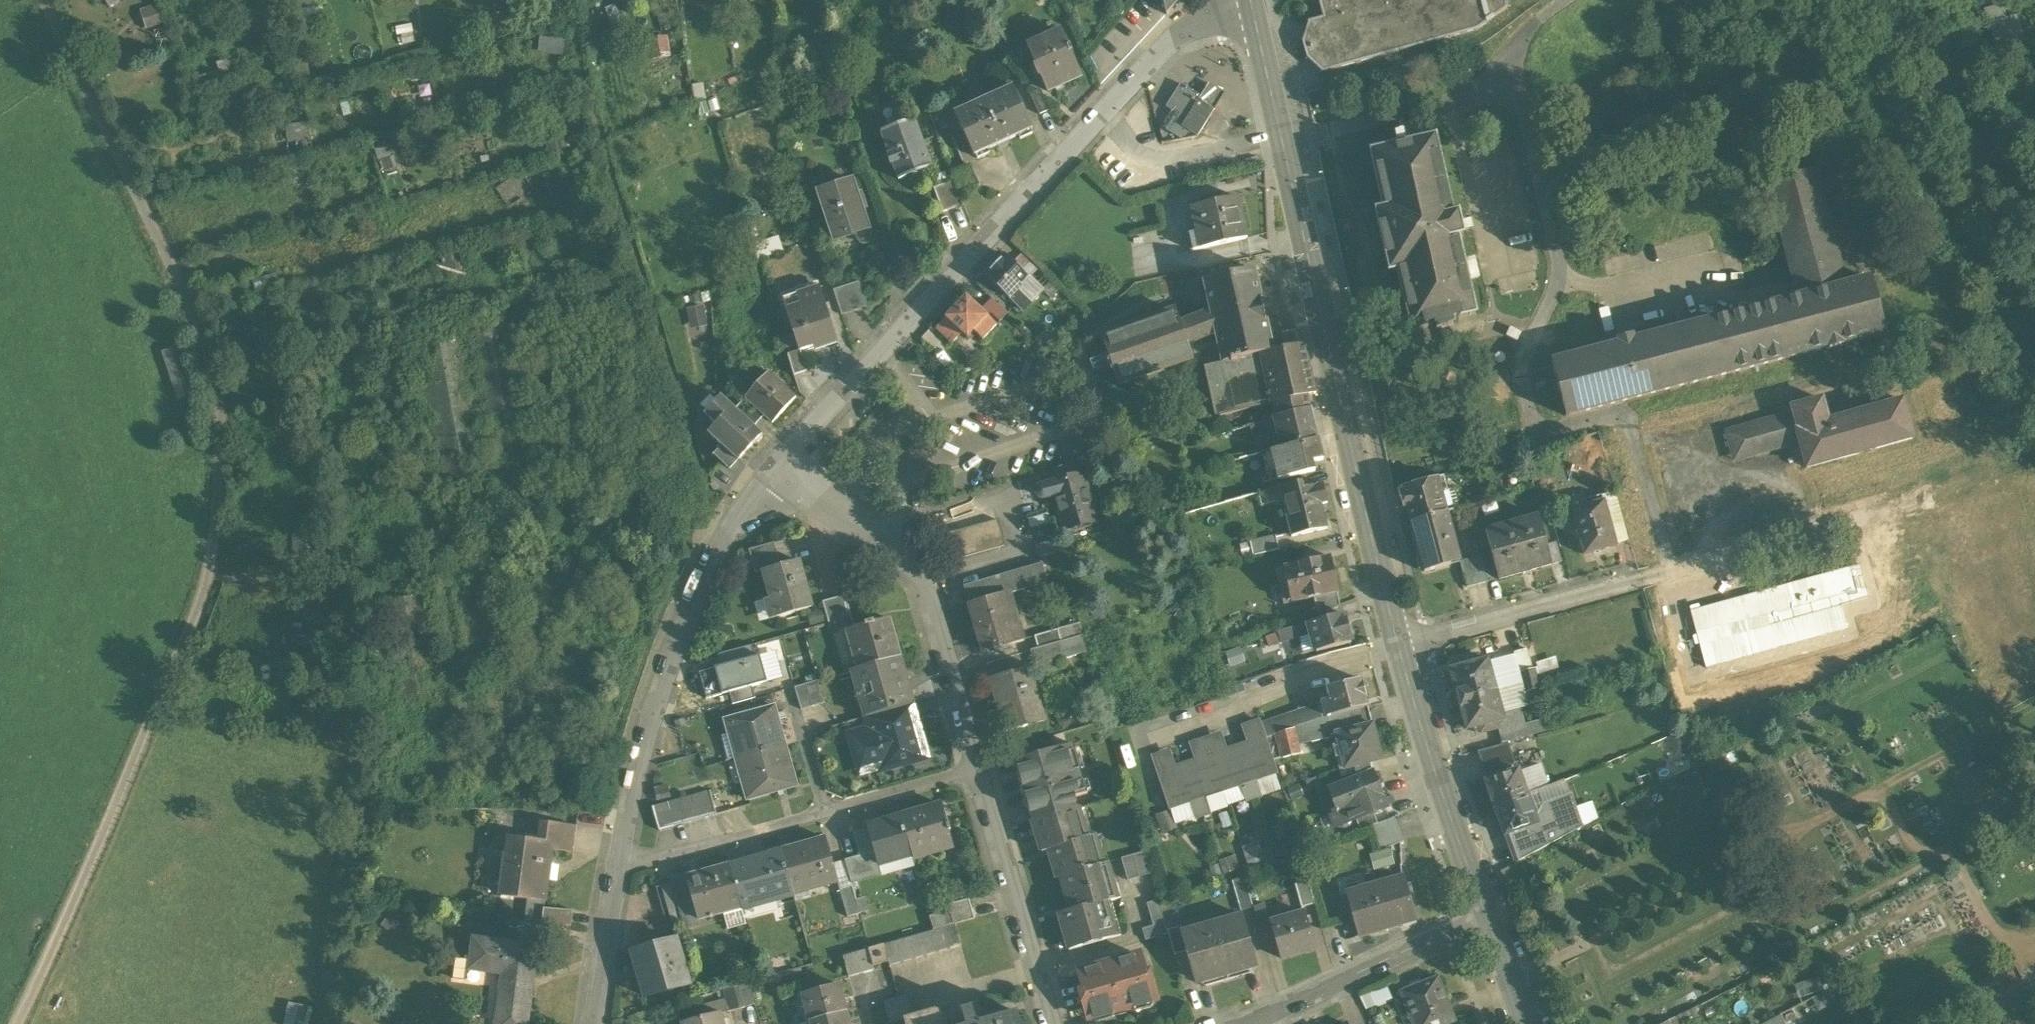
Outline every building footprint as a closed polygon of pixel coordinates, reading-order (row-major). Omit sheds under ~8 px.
[(292,10),(316,4),(315,0),(290,0),(292,10)] [(1166,15),(1180,0),(1163,0),(1166,15)] [(1324,18),(1308,22),(1302,42),(1307,59),(1322,73),(1477,30),(1507,8),(1505,0),(1319,0),(1324,18)] [(1999,39),(2013,35),(2004,0),(1990,4),(1999,39)] [(159,5),(141,10),(145,29),(163,25),(159,5)] [(1069,47),(1062,33),(1027,48),(1035,66),(1033,67),(1038,78),(1040,77),(1047,92),(1082,77),(1071,53),(1072,53),(1070,47),(1069,47)] [(541,39),(540,53),(565,54),(566,39),(541,39)] [(1201,97),(1181,85),(1166,107),(1177,113),(1172,120),(1185,128),(1198,136),(1224,95),(1208,85),(1201,97)] [(1012,87),(954,113),(974,156),(1032,130),(1012,87)] [(1049,111),(1040,91),(1030,96),(1039,116),(1049,111)] [(914,119),(880,132),(889,155),(887,156),(891,165),(892,164),(898,181),(909,177),(911,181),(923,176),(921,172),(932,168),(914,119)] [(1185,128),(1172,120),(1168,127),(1182,135),(1185,128)] [(1435,138),(1370,153),(1383,211),(1376,213),(1390,273),(1397,272),(1410,329),(1435,324),(1436,329),(1452,325),(1450,320),(1475,315),(1457,238),(1462,236),(1457,215),(1452,216),(1435,138)] [(971,166),(952,176),(954,181),(960,196),(981,186),(971,166)] [(1797,297),(1633,340),(1632,336),(1617,340),(1618,344),(1551,361),(1565,417),(1826,349),(1826,350),(1843,346),(1843,344),(1885,333),(1870,278),(1845,285),(1815,170),(1767,183),(1797,297)] [(869,230),(852,180),(851,181),(851,182),(836,187),(836,186),(817,192),(834,242),(869,230)] [(954,181),(933,189),(943,213),(963,206),(960,196),(954,181)] [(1218,192),(1195,198),(1197,206),(1191,208),(1197,232),(1189,234),(1193,251),(1247,239),(1238,197),(1220,201),(1218,192)] [(1030,278),(1005,255),(1002,258),(1000,256),(1001,256),(999,255),(993,261),(995,262),(997,263),(985,276),(1009,300),(1015,294),(1030,278)] [(1211,312),(1179,324),(1175,311),(1101,336),(1118,384),(1191,359),(1187,346),(1214,335),(1223,363),(1237,360),(1260,354),(1272,351),(1254,270),(1206,281),(1205,283),(1211,312)] [(858,283),(833,291),(842,316),(866,308),(858,283)] [(819,288),(782,300),(799,351),(836,339),(819,288)] [(1015,294),(1009,300),(1021,311),(1031,300),(1023,293),(1019,298),(1015,294)] [(996,325),(966,297),(936,329),(952,344),(961,333),(967,339),(974,331),(983,340),(996,325)] [(1031,300),(1021,311),(1031,320),(1044,307),(1033,297),(1031,300)] [(688,308),(691,327),(706,325),(703,306),(688,308)] [(1272,351),(1260,354),(1271,404),(1271,405),(1274,418),(1311,409),(1308,396),(1316,394),(1304,344),(1272,351)] [(800,351),(787,356),(794,376),(807,372),(800,351)] [(1260,354),(1237,360),(1223,363),(1203,368),(1214,417),(1271,405),(1271,404),(1260,354)] [(768,373),(745,399),(764,416),(772,424),(795,398),(768,373)] [(735,409),(721,396),(704,415),(716,425),(708,434),(721,446),(738,461),(762,434),(755,427),(735,409)] [(764,416),(745,399),(735,409),(755,427),(764,416)] [(1827,421),(1821,399),(1791,407),(1793,413),(1726,432),(1729,445),(1782,431),(1786,446),(1799,443),(1806,468),(1913,438),(1902,400),(1827,421)] [(1274,418),(1268,419),(1271,430),(1276,429),(1281,448),(1318,439),(1311,409),(1274,418)] [(1281,448),(1271,451),(1278,480),(1315,471),(1313,462),(1323,460),(1318,439),(1281,448)] [(738,461),(721,446),(713,455),(730,470),(738,461)] [(1090,457),(1056,468),(1059,481),(1083,474),(1083,476),(1095,472),(1090,457)] [(1040,497),(1043,498),(1055,495),(1065,530),(1096,521),(1083,476),(1083,474),(1059,481),(1040,487),(1037,489),(1036,492),(1037,495),(1040,497)] [(1437,478),(1398,489),(1403,508),(1407,507),(1411,523),(1446,513),(1437,478)] [(1323,485),(1304,490),(1302,483),(1280,488),(1291,537),(1326,529),(1321,505),(1327,503),(1323,485)] [(1472,492),(1454,496),(1458,510),(1475,505),(1472,492)] [(1604,501),(1617,546),(1628,543),(1614,492),(1601,496),(1603,501),(1604,501)] [(1601,496),(1585,500),(1586,506),(1571,510),(1584,555),(1617,546),(1604,501),(1603,501),(1601,496)] [(1047,513),(1027,519),(1030,529),(1050,523),(1047,513)] [(1446,513),(1411,523),(1424,572),(1451,565),(1449,560),(1459,557),(1447,513),(1446,513)] [(1538,517),(1486,531),(1499,578),(1551,564),(1545,545),(1538,517)] [(996,520),(947,534),(955,560),(1004,546),(996,520)] [(1052,529),(1036,546),(1039,557),(1058,552),(1052,529)] [(1276,536),(1250,543),(1253,556),(1279,550),(1276,536)] [(1545,545),(1551,564),(1563,561),(1558,542),(1545,545)] [(774,543),(749,550),(755,573),(763,571),(780,566),(774,543)] [(1488,582),(1481,556),(1460,562),(1467,587),(1488,582)] [(1331,557),(1275,570),(1284,605),(1314,598),(1337,592),(1339,592),(1331,557)] [(780,566),(763,571),(776,618),(812,608),(799,561),(780,566)] [(964,586),(969,605),(1003,595),(1048,581),(1043,563),(964,586)] [(1692,611),(1706,665),(1847,628),(1840,604),(1868,596),(1860,566),(1692,611)] [(1337,592),(1314,598),(1318,613),(1340,605),(1337,592)] [(1003,595),(969,605),(975,626),(974,626),(977,636),(978,635),(983,652),(993,648),(994,650),(1000,648),(1000,647),(1023,640),(1018,622),(1012,624),(1003,595)] [(845,596),(823,602),(829,624),(852,617),(845,596)] [(1344,614),(1309,623),(1311,633),(1316,651),(1351,643),(1344,614)] [(865,626),(846,631),(857,670),(899,658),(888,619),(875,623),(874,622),(865,624),(865,626)] [(1079,623),(1058,630),(1061,642),(1083,636),(1079,623)] [(1309,623),(1285,630),(1288,640),(1311,633),(1309,623)] [(1034,636),(1038,649),(1059,643),(1061,642),(1058,630),(1034,636)] [(1064,658),(1059,643),(1038,649),(1030,651),(1035,667),(1064,658)] [(752,645),(718,655),(722,667),(756,657),(752,645)] [(1527,648),(1514,652),(1519,672),(1533,669),(1527,648)] [(1514,652),(1488,659),(1496,689),(1522,682),(1519,672),(1514,652)] [(1480,661),(1478,654),(1461,659),(1463,666),(1451,669),(1459,699),(1496,689),(1488,659),(1480,661)] [(722,667),(715,669),(722,695),(729,693),(752,687),(768,682),(760,656),(756,657),(722,667)] [(857,670),(852,671),(865,717),(912,704),(899,658),(857,670)] [(1032,666),(988,679),(1005,734),(1048,721),(1032,666)] [(1533,669),(1519,672),(1522,682),(1539,677),(1537,667),(1533,669)] [(706,700),(722,695),(715,669),(699,674),(706,700)] [(1539,677),(1522,682),(1524,692),(1542,687),(1539,677)] [(1361,680),(1325,688),(1328,699),(1323,701),(1323,703),(1327,717),(1368,707),(1361,680)] [(795,687),(801,709),(824,702),(818,681),(795,687)] [(1524,692),(1522,682),(1496,689),(1502,711),(1520,706),(1528,704),(1524,692)] [(752,687),(729,693),(732,705),(755,698),(752,687)] [(1496,689),(1459,699),(1467,729),(1479,725),(1481,733),(1498,728),(1496,721),(1504,718),(1502,711),(1496,689)] [(1323,703),(1296,712),(1300,726),(1320,719),(1327,717),(1323,703)] [(912,704),(865,717),(868,729),(860,731),(855,736),(853,744),(856,751),(863,756),(868,772),(895,764),(896,767),(928,758),(925,747),(922,744),(919,742),(917,740),(915,732),(916,729),(917,726),(918,723),(912,704)] [(774,706),(724,721),(729,738),(736,736),(742,757),(785,745),(774,706)] [(1525,724),(1520,706),(1502,711),(1504,718),(1496,721),(1498,728),(1502,742),(1528,735),(1525,724)] [(1372,724),(1368,707),(1327,717),(1320,719),(1300,726),(1293,728),(1293,729),(1297,743),(1336,734),(1372,724)] [(1296,712),(1271,720),(1277,735),(1293,729),(1293,728),(1300,726),(1296,712)] [(1549,717),(1525,724),(1528,735),(1552,728),(1549,717)] [(1271,720),(1261,724),(1264,739),(1277,735),(1271,720)] [(1270,762),(1264,739),(1261,724),(1242,731),(1246,745),(1236,748),(1256,803),(1265,800),(1260,785),(1277,780),(1270,762)] [(1372,724),(1336,734),(1339,746),(1334,747),(1336,757),(1341,755),(1344,769),(1357,766),(1358,773),(1371,770),(1369,762),(1381,759),(1372,724)] [(1277,735),(1264,739),(1270,762),(1300,754),(1297,743),(1293,729),(1277,735)] [(1256,803),(1236,748),(1225,752),(1219,736),(1203,742),(1222,797),(1242,790),(1247,805),(1256,803)] [(1222,797),(1203,742),(1188,747),(1194,762),(1185,766),(1203,820),(1212,817),(1207,802),(1222,797)] [(1508,743),(1477,751),(1487,779),(1487,780),(1487,781),(1509,773),(1507,767),(1516,764),(1508,743)] [(1073,744),(1015,761),(1032,821),(1078,808),(1075,797),(1087,793),(1073,744)] [(785,745),(742,757),(748,780),(742,782),(747,800),(797,785),(785,745)] [(1203,820),(1185,766),(1177,768),(1172,753),(1155,759),(1173,813),(1191,807),(1195,823),(1203,820)] [(1341,755),(1336,757),(1340,770),(1344,769),(1341,755)] [(1344,769),(1340,770),(1341,777),(1358,773),(1357,766),(1344,769)] [(1509,773),(1487,781),(1487,780),(1486,779),(1484,783),(1486,781),(1496,807),(1528,796),(1518,771),(1519,769),(1518,768),(1517,770),(1509,773)] [(1372,773),(1330,790),(1339,812),(1339,813),(1381,796),(1372,773)] [(654,788),(658,801),(671,797),(668,784),(654,788)] [(710,791),(681,800),(688,824),(717,815),(710,791)] [(1571,793),(1543,803),(1539,813),(1535,814),(1528,796),(1496,807),(1506,832),(1503,834),(1506,835),(1507,833),(1508,833),(1509,834),(1515,832),(1518,842),(1512,844),(1513,846),(1538,837),(1541,849),(1583,826),(1571,793)] [(1381,796),(1339,813),(1347,835),(1371,826),(1390,819),(1381,796)] [(681,800),(667,804),(674,828),(688,824),(681,800)] [(667,804),(652,808),(659,832),(674,828),(667,804)] [(941,805),(901,817),(911,855),(913,859),(953,847),(948,830),(950,830),(948,825),(947,825),(941,805)] [(1087,837),(1078,808),(1032,821),(1041,853),(1049,850),(1057,878),(1060,877),(1103,865),(1103,864),(1094,835),(1087,837)] [(900,816),(867,826),(878,865),(897,859),(896,854),(909,851),(910,855),(911,855),(901,817),(900,816)] [(1390,819),(1371,826),(1380,851),(1404,842),(1395,817),(1390,819)] [(540,842),(510,838),(508,854),(513,858),(508,898),(529,901),(545,903),(552,851),(555,825),(542,823),(540,842)] [(577,828),(555,825),(552,851),(573,854),(577,828)] [(794,896),(838,883),(839,883),(834,863),(826,837),(781,850),(794,896)] [(1538,837),(1513,846),(1518,861),(1541,849),(1538,837)] [(1251,867),(1267,861),(1260,840),(1243,845),(1251,867)] [(794,897),(794,896),(781,850),(729,866),(740,904),(742,912),(794,897)] [(1144,852),(1122,859),(1128,881),(1151,874),(1144,852)] [(860,856),(844,860),(851,883),(866,879),(860,856)] [(859,913),(851,883),(844,860),(834,863),(839,883),(838,883),(848,916),(859,913)] [(1103,865),(1060,877),(1070,910),(1058,914),(1069,950),(1116,937),(1106,902),(1117,899),(1107,863),(1103,864),(1103,865)] [(729,866),(699,875),(699,874),(686,878),(693,903),(698,920),(724,913),(723,909),(740,904),(729,866)] [(1232,880),(1241,910),(1253,907),(1244,875),(1232,880)] [(1404,877),(1346,894),(1359,937),(1416,920),(1416,918),(1415,919),(1404,879),(1404,877)] [(686,878),(672,882),(673,884),(679,907),(693,903),(686,878)] [(1315,905),(1309,881),(1295,885),(1302,909),(1315,905)] [(673,884),(661,887),(671,921),(682,917),(679,907),(673,884)] [(968,900),(947,906),(949,911),(953,925),(956,924),(974,919),(968,900)] [(1158,900),(1147,904),(1153,926),(1165,923),(1158,900)] [(545,903),(529,901),(526,924),(540,926),(542,926),(543,910),(545,903)] [(573,912),(543,910),(542,926),(563,927),(571,928),(573,912)] [(949,911),(929,916),(933,930),(953,925),(949,911)] [(1243,912),(1211,921),(1227,976),(1259,967),(1243,912)] [(1304,914),(1288,918),(1289,924),(1272,929),(1281,959),(1314,949),(1304,914)] [(1227,976),(1211,921),(1182,929),(1180,930),(1186,951),(1196,985),(1227,976)] [(1153,926),(1142,929),(1146,940),(1168,934),(1165,923),(1153,926)] [(933,930),(883,945),(888,962),(889,966),(962,946),(956,924),(953,925),(933,930)] [(542,926),(540,926),(539,943),(562,945),(563,927),(542,926)] [(1180,930),(1182,929),(1181,926),(1168,930),(1175,954),(1186,951),(1180,930)] [(472,938),(469,959),(465,958),(465,962),(456,960),(453,980),(466,982),(468,966),(501,970),(494,1023),(529,1023),(530,1018),(525,1018),(531,975),(535,975),(539,946),(472,938)] [(689,985),(676,940),(632,953),(645,998),(689,985)] [(883,945),(868,949),(873,966),(888,962),(883,945)] [(873,966),(868,949),(844,956),(849,976),(873,969),(873,966)] [(1140,955),(1079,973),(1083,989),(1079,991),(1088,1019),(1157,999),(1149,971),(1145,972),(1140,955)] [(1793,984),(1798,998),(1822,990),(1817,976),(1793,984)] [(1401,993),(1413,1023),(1446,1023),(1454,1021),(1437,979),(1401,993)] [(749,983),(737,986),(743,1008),(755,1005),(749,983)] [(837,984),(802,994),(810,1022),(812,1021),(845,1011),(837,984)] [(737,986),(722,990),(725,999),(729,1011),(729,1012),(743,1008),(737,986)] [(907,995),(884,1002),(890,1023),(903,1020),(903,1019),(913,1017),(907,995)] [(698,1006),(698,1009),(701,1019),(721,1013),(729,1011),(725,999),(698,1006)] [(284,1023),(310,1023),(313,1010),(289,1004),(284,1023)] [(903,1019),(903,1020),(905,1023),(946,1023),(942,1008),(913,1017),(903,1019)] [(1017,1012),(977,1023),(972,1008),(961,1011),(965,1023),(1020,1023),(1017,1012)] [(701,1019),(698,1009),(678,1015),(680,1023),(724,1023),(721,1013),(701,1019)] [(812,1021),(813,1023),(849,1023),(845,1011),(812,1021)] [(1771,1023),(1786,1023),(1782,1015),(1769,1021),(1771,1023)]
